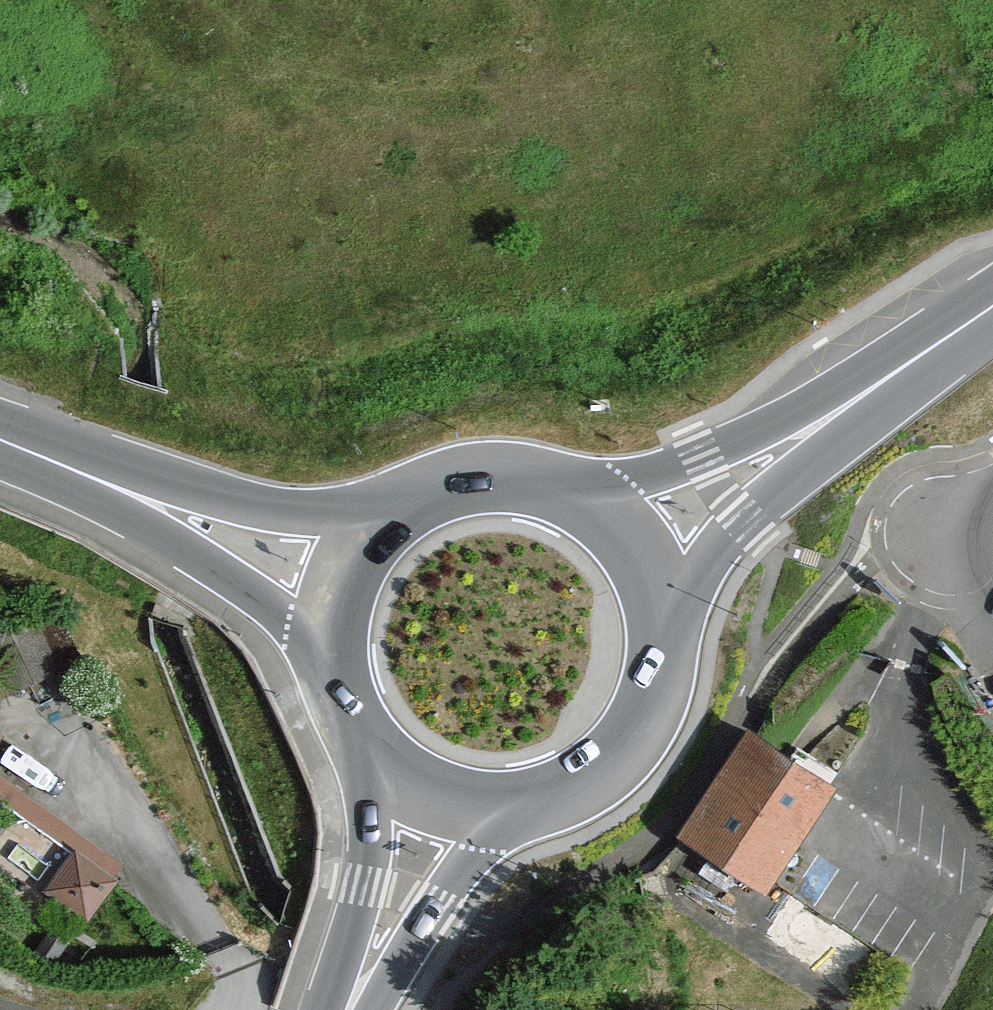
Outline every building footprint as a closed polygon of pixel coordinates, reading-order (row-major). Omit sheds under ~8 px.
[(814,799),(823,787),(825,782),(749,735),(724,773),(685,832),(760,882),(814,799)] [(74,859),(49,892),(83,918),(108,884),(74,859)]
